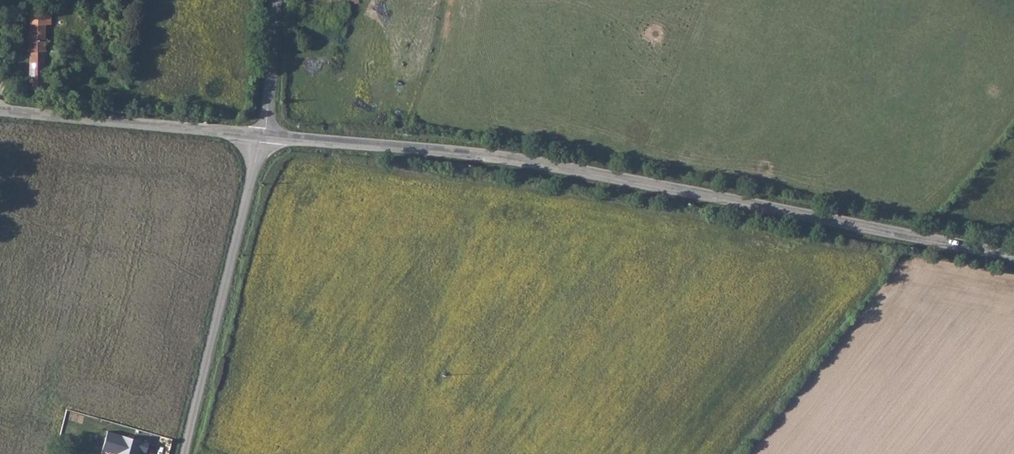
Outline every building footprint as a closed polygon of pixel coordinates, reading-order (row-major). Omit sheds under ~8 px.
[(31,92),(46,93),(45,9),(31,10),(31,92)] [(107,431),(102,450),(116,453),(139,453),(140,451),(146,452),(149,443),(107,431)]
